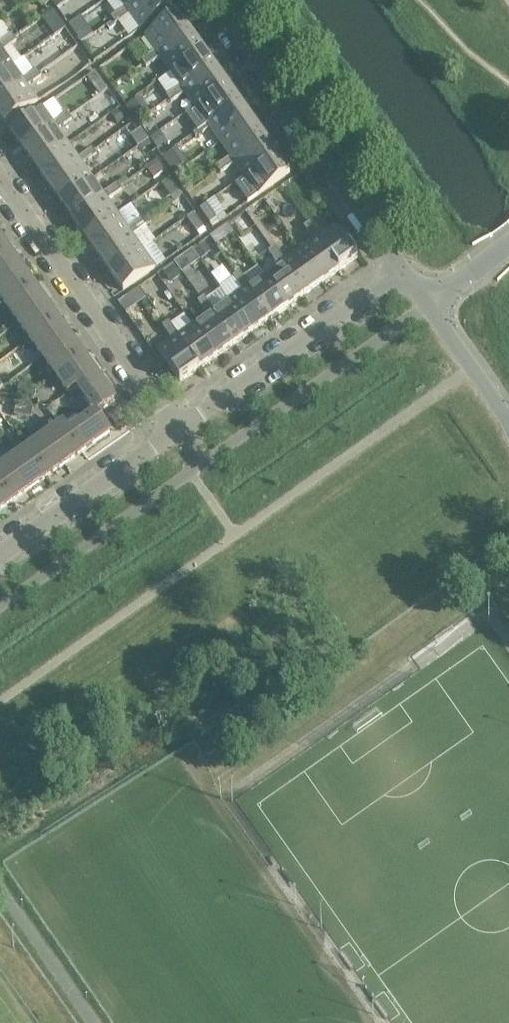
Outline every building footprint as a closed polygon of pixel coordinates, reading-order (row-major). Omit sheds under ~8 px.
[(124,8),(110,17),(113,21),(143,0),(119,0),(124,8)] [(167,0),(143,0),(113,21),(115,24),(129,14),(139,29),(172,6),(167,0)] [(53,9),(41,17),(46,25),(58,16),(53,9)] [(189,31),(177,13),(144,36),(155,51),(141,61),(143,64),(189,31)] [(81,17),(69,25),(81,42),(93,34),(81,17)] [(107,25),(109,29),(115,25),(113,21),(107,25)] [(202,49),(189,31),(143,64),(145,67),(159,58),(170,72),(202,49)] [(14,38),(11,34),(0,42),(0,47),(14,38)] [(14,38),(0,47),(0,74),(12,65),(2,51),(16,41),(14,38)] [(214,67),(202,49),(170,72),(180,86),(166,96),(168,99),(214,67)] [(12,65),(0,74),(0,101),(39,73),(36,70),(22,79),(12,65)] [(227,84),(214,67),(168,99),(170,103),(184,93),(194,107),(227,84)] [(94,72),(87,78),(99,95),(107,89),(94,72)] [(39,73),(0,101),(0,117),(5,124),(37,101),(27,86),(41,76),(39,73)] [(194,107),(185,114),(195,128),(191,131),(193,135),(239,102),(227,84),(194,107)] [(138,98),(125,107),(135,122),(148,113),(138,98)] [(252,120),(239,102),(193,135),(195,138),(209,128),(219,143),(252,120)] [(53,123),(42,108),(10,131),(23,149),(69,116),(67,113),(53,123)] [(116,110),(110,115),(116,123),(122,119),(116,110)] [(71,120),(69,116),(23,149),(35,167),(68,144),(57,129),(71,120)] [(264,137),(252,120),(219,143),(229,157),(215,167),(218,170),(264,137)] [(160,132),(150,139),(157,150),(167,143),(160,132)] [(276,155),(264,137),(218,170),(220,173),(234,164),(244,178),(276,155)] [(78,158),(68,144),(35,167),(48,184),(94,152),(92,148),(78,158)] [(176,146),(162,156),(175,174),(189,164),(176,146)] [(96,155),(94,152),(48,184),(60,202),(92,179),(82,165),(96,155)] [(244,178),(235,184),(248,203),(289,173),(276,155),(244,178)] [(102,193),(92,179),(60,202),(72,220),(119,187),(116,184),(102,193)] [(121,190),(119,187),(72,220),(85,237),(117,214),(107,200),(121,190)] [(200,209),(209,223),(216,219),(206,205),(200,209)] [(127,229),(117,214),(85,237),(97,255),(144,222),(141,219),(127,229)] [(186,219),(196,233),(203,228),(193,214),(186,219)] [(146,226),(144,222),(97,255),(110,272),(142,250),(132,235),(146,226)] [(310,222),(306,224),(339,271),(357,258),(334,225),(319,236),(310,222)] [(339,271),(306,224),(303,227),(313,241),(298,251),(321,283),(339,271)] [(206,255),(207,249),(203,244),(193,250),(200,260),(206,255)] [(274,247),(271,249),(304,295),(321,283),(298,251),(284,261),(274,247)] [(8,249),(0,255),(0,281),(20,267),(8,249)] [(304,295),(271,249),(268,252),(277,265),(263,276),(286,308),(304,295)] [(155,268),(142,250),(110,272),(123,291),(155,268)] [(183,256),(191,267),(200,261),(192,250),(183,256)] [(165,273),(172,283),(181,276),(174,266),(165,273)] [(20,267),(0,281),(0,298),(5,305),(33,285),(20,267)] [(239,272),(236,274),(268,320),(286,308),(263,276),(249,286),(239,272)] [(268,320),(236,274),(232,276),(242,290),(228,300),(251,333),(268,320)] [(46,303),(33,285),(5,305),(17,323),(46,303)] [(132,308),(132,301),(128,295),(118,302),(125,312),(132,308)] [(204,297),(200,299),(233,345),(251,333),(228,300),(214,311),(204,297)] [(233,345),(200,299),(197,301),(207,315),(192,325),(215,358),(233,345)] [(58,321),(46,303),(17,323),(30,340),(58,321)] [(70,338),(58,321),(30,340),(42,358),(70,338)] [(168,321),(165,324),(198,370),(215,358),(192,325),(178,335),(168,321)] [(198,370),(165,324),(162,326),(171,340),(157,351),(179,383),(198,370)] [(83,356),(70,338),(42,358),(55,376),(83,356)] [(96,374),(83,356),(55,376),(68,394),(82,384),(96,374)] [(116,403),(96,374),(82,384),(102,413),(116,403)] [(11,396),(17,397),(17,396),(22,397),(23,389),(13,387),(11,396)] [(34,391),(23,389),(22,397),(32,399),(34,391)] [(20,405),(10,404),(8,412),(19,414),(20,405)] [(31,407),(20,405),(19,414),(29,416),(31,407)] [(117,428),(128,420),(120,409),(109,417),(117,428)] [(101,418),(72,438),(82,452),(111,432),(101,418)] [(63,424),(44,437),(64,465),(82,452),(72,438),(63,424)] [(64,465),(44,437),(27,449),(46,478),(64,465)] [(46,478),(27,449),(9,462),(29,490),(46,478)] [(9,462),(0,468),(0,487),(11,502),(29,490),(9,462)] [(0,487),(0,510),(11,502),(0,487)]
